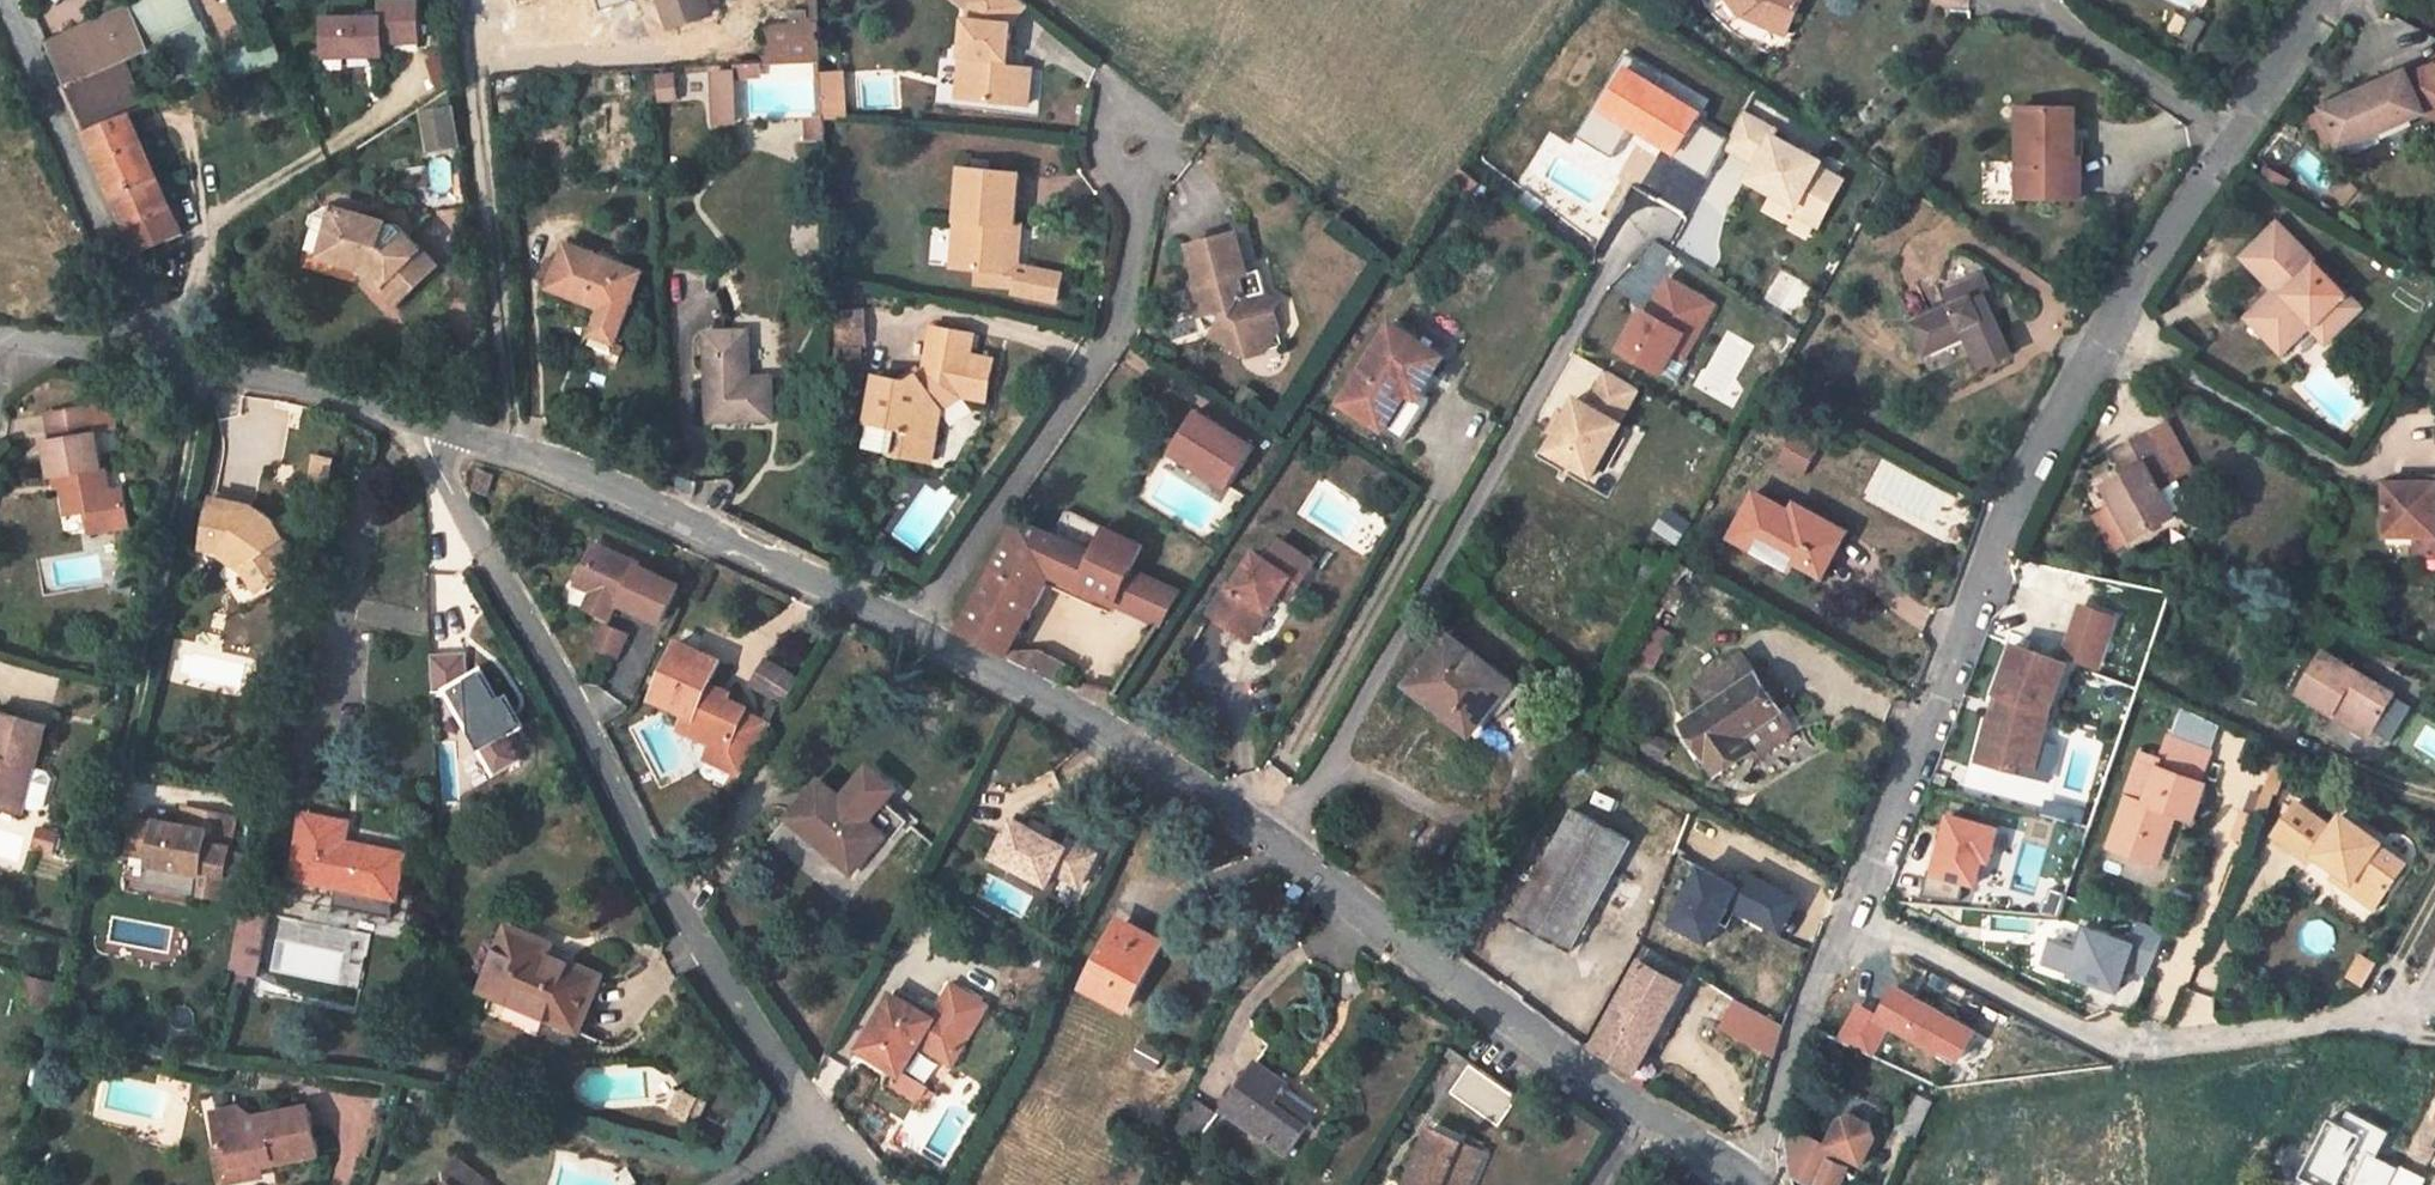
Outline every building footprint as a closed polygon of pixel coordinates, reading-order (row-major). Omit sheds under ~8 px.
[(186,0),(153,0),(131,10),(108,20),(50,46),(66,85),(127,59),(175,38),(199,28),(186,0)] [(131,10),(127,2),(124,0),(117,0),(106,5),(105,13),(108,20),(131,10)] [(423,53),(421,0),(376,0),(376,12),(318,14),(320,57),(423,53)] [(675,28),(711,15),(706,0),(665,0),(675,28)] [(973,83),(991,85),(990,102),(1035,107),(1039,72),(1015,69),(1021,25),(1036,7),(1027,0),(985,0),(984,17),(979,17),(973,83)] [(1821,0),(1746,0),(1751,5),(1746,11),(1762,34),(1808,46),(1821,0)] [(2194,44),(2208,23),(2196,15),(2183,38),(2194,44)] [(820,26),(766,29),(766,64),(810,61),(820,60),(820,26)] [(175,38),(189,71),(214,62),(199,28),(175,38)] [(1629,50),(1576,136),(1616,160),(1634,130),(1709,175),(1730,140),(1702,123),(1715,102),(1629,50)] [(127,59),(66,85),(87,133),(130,113),(118,85),(135,78),(135,76),(127,59)] [(738,80),(766,79),(766,64),(736,65),(738,80)] [(710,69),(711,126),(737,126),(736,68),(710,69)] [(829,73),(831,104),(852,104),(850,72),(829,73)] [(2406,72),(2324,107),(2343,149),(2424,114),(2406,72)] [(148,105),(143,94),(135,78),(118,85),(130,113),(148,105)] [(450,97),(417,104),(428,153),(461,146),(450,97)] [(831,104),(831,120),(852,122),(852,104),(831,104)] [(2076,202),(2077,161),(2082,160),(2082,109),(2027,108),(2026,202),(2076,202)] [(1783,129),(1748,110),(1727,149),(1758,166),(1748,184),(1794,208),(1791,214),(1822,232),(1851,179),(1828,167),(1831,161),(1781,133),(1783,129)] [(87,133),(139,253),(186,233),(173,203),(162,208),(135,148),(145,143),(130,113),(87,133)] [(173,203),(145,143),(135,148),(162,208),(173,203)] [(1515,165),(1492,147),(1487,152),(1511,170),(1515,165)] [(976,173),(966,271),(1011,275),(1015,226),(1023,227),(1028,178),(976,173)] [(451,266),(414,233),(355,214),(349,212),(329,217),(329,231),(348,236),(340,261),(389,276),(385,288),(408,311),(451,266)] [(2337,332),(2361,307),(2279,222),(2245,256),(2266,279),(2273,270),(2284,282),(2276,290),(2249,318),(2284,353),(2310,325),(2321,315),(2337,332)] [(1028,276),(1032,227),(1023,227),(1015,226),(1011,275),(1028,276)] [(1225,281),(1225,309),(1247,307),(1251,312),(1236,330),(1269,357),(1306,311),(1296,303),(1295,280),(1284,280),(1285,236),(1235,237),(1234,281),(1225,281)] [(624,310),(638,273),(569,246),(562,263),(554,282),(552,287),(594,305),(597,305),(599,302),(605,304),(604,308),(594,334),(612,341),(622,315),(624,310)] [(550,258),(542,277),(554,282),(562,263),(550,258)] [(1723,302),(1668,270),(1621,351),(1675,382),(1723,302)] [(2273,270),(2266,279),(2276,290),(2284,282),(2273,270)] [(1954,285),(1960,298),(1912,322),(1925,354),(1967,335),(1983,367),(2012,353),(1995,316),(1988,299),(1993,296),(1984,273),(1954,285)] [(1995,316),(2002,313),(1993,296),(1988,299),(1995,316)] [(863,310),(838,311),(839,342),(864,341),(863,310)] [(2310,325),(2326,343),(2337,332),(2321,315),(2310,325)] [(877,421),(908,426),(905,449),(942,455),(950,404),(971,392),(993,396),(1001,354),(974,350),(977,328),(936,322),(929,366),(920,377),(887,373),(877,421)] [(1398,323),(1345,403),(1405,441),(1431,402),(1421,395),(1446,354),(1398,323)] [(774,420),(772,377),(751,377),(742,377),(742,367),(751,367),(749,330),(705,331),(710,420),(774,420)] [(589,339),(585,352),(611,359),(615,345),(589,339)] [(751,377),(751,367),(742,367),(742,377),(751,377)] [(1644,390),(1607,369),(1590,398),(1579,391),(1545,451),(1594,479),(1644,390)] [(110,407),(46,415),(50,441),(43,441),(48,481),(62,479),(63,490),(67,517),(111,512),(105,471),(97,471),(93,435),(113,432),(110,407)] [(1171,452),(1203,472),(1227,488),(1255,447),(1197,411),(1171,452)] [(873,443),(905,449),(908,426),(877,421),(873,443)] [(2167,425),(2148,435),(2173,477),(2190,468),(2167,425)] [(1825,449),(1797,434),(1783,460),(1811,475),(1825,449)] [(2173,477),(2148,435),(2119,451),(2130,473),(2107,485),(2118,504),(2098,514),(2117,547),(2136,536),(2174,515),(2158,486),(2173,477)] [(337,462),(318,458),(313,482),(332,486),(337,462)] [(485,493),(492,476),(478,471),(470,489),(485,493)] [(62,479),(48,481),(50,492),(63,490),(62,479)] [(285,541),(274,514),(251,495),(209,483),(195,530),(217,537),(234,552),(245,579),(277,563),(285,541)] [(2386,483),(2387,534),(2417,533),(2418,556),(2434,555),(2434,483),(2386,483)] [(1827,557),(1842,530),(1795,503),(1791,510),(1756,492),(1730,536),(1779,564),(1783,556),(1798,565),(1812,573),(1823,555),(1827,557)] [(1693,518),(1670,505),(1656,530),(1679,543),(1693,518)] [(1094,555),(1105,531),(1065,512),(1054,537),(1094,555)] [(1094,555),(1054,537),(1018,520),(958,629),(1000,652),(1044,571),(1054,575),(1099,596),(1115,603),(1130,572),(1141,547),(1105,531),(1094,555)] [(1833,560),(1848,533),(1842,530),(1827,557),(1833,560)] [(1312,558),(1272,532),(1260,551),(1251,545),(1230,577),(1225,574),(1206,605),(1242,628),(1263,597),(1268,601),(1287,572),(1299,579),(1312,558)] [(603,555),(592,550),(585,565),(595,570),(603,555)] [(595,570),(585,565),(573,591),(575,592),(593,600),(586,616),(605,625),(613,609),(657,630),(675,591),(634,572),(633,576),(625,572),(627,566),(603,555),(595,570)] [(863,565),(881,575),(886,564),(869,555),(863,565)] [(1812,573),(1823,579),(1833,560),(1827,557),(1823,555),(1812,573)] [(1650,556),(1642,573),(1654,578),(1661,563),(1650,556)] [(1794,572),(1798,565),(1783,556),(1779,564),(1794,572)] [(1014,648),(1054,575),(1044,571),(1000,652),(1009,657),(1014,648)] [(1154,622),(1174,592),(1130,572),(1115,603),(1154,622)] [(593,600),(575,592),(567,608),(586,616),(593,600)] [(2110,620),(2082,608),(2063,657),(2091,668),(2110,620)] [(1490,711),(1508,688),(1489,674),(1495,667),(1451,631),(1412,683),(1474,733),(1490,711)] [(622,642),(601,632),(590,653),(612,663),(622,642)] [(2009,644),(1990,692),(1997,693),(1990,719),(1984,717),(1971,762),(2008,772),(2010,761),(2029,766),(2037,733),(2043,706),(2061,665),(2009,644)] [(719,664),(678,645),(653,702),(685,716),(678,731),(712,745),(726,752),(719,768),(740,777),(771,728),(744,716),(746,711),(727,702),(729,697),(709,687),(719,664)] [(1055,682),(1065,661),(1040,649),(1014,648),(1009,657),(1055,682)] [(2395,694),(2325,650),(2297,695),(2331,716),(2337,706),(2373,729),(2374,728),(2392,740),(2413,707),(2395,695),(2395,694)] [(766,661),(750,689),(783,709),(800,681),(766,661)] [(1518,694),(1520,685),(1495,667),(1489,674),(1508,688),(1490,711),(1499,718),(1518,694)] [(1788,704),(1766,670),(1758,675),(1781,708),(1788,704)] [(1745,734),(1781,708),(1758,675),(1683,725),(1715,774),(1755,748),(1745,734)] [(1759,754),(1803,725),(1788,704),(1781,708),(1745,734),(1755,748),(1759,754)] [(2373,729),(2337,706),(2331,716),(2367,738),(2373,729)] [(0,715),(0,810),(23,816),(43,820),(56,774),(35,769),(46,727),(0,715)] [(2053,738),(2037,733),(2029,766),(2010,761),(2008,772),(2039,781),(2053,738)] [(2157,757),(2153,766),(2200,781),(2210,751),(2164,737),(2157,757)] [(726,752),(712,745),(705,762),(719,768),(726,752)] [(2284,754),(2274,750),(2265,774),(2276,778),(2284,754)] [(2158,850),(2172,812),(2190,818),(2203,782),(2200,781),(2153,766),(2157,757),(2140,751),(2124,794),(2104,848),(2133,856),(2138,844),(2158,850)] [(840,803),(818,784),(786,822),(851,877),(883,839),(889,844),(905,825),(882,805),(893,792),(867,771),(840,803)] [(2276,778),(2265,774),(2259,793),(2254,807),(2261,808),(2268,788),(2272,789),(2276,778)] [(179,829),(153,825),(154,821),(129,816),(122,854),(146,858),(144,868),(195,878),(191,899),(214,904),(224,854),(231,821),(238,788),(190,780),(183,811),(179,829)] [(2254,807),(2259,793),(2251,791),(2243,812),(2252,815),(2254,807)] [(2053,818),(2057,805),(2045,802),(2042,814),(2053,818)] [(2333,831),(2295,802),(2273,833),(2308,861),(2313,854),(2340,875),(2354,886),(2355,896),(2371,908),(2403,866),(2380,849),(2384,844),(2345,815),(2333,831)] [(2081,811),(2057,805),(2053,818),(2078,824),(2081,811)] [(1569,950),(1630,842),(1575,812),(1513,921),(1569,950)] [(347,824),(305,815),(291,879),(335,887),(331,907),(388,919),(393,899),(401,855),(343,844),(347,824)] [(1958,901),(1963,881),(1974,885),(1981,859),(1988,861),(1997,828),(1947,815),(1933,872),(1926,870),(1919,898),(1958,901)] [(1031,827),(1012,817),(993,855),(1046,882),(1053,870),(1079,884),(1096,851),(1069,837),(1065,844),(1048,835),(1031,827)] [(1034,820),(1031,827),(1048,835),(1051,829),(1034,820)] [(2133,856),(2154,861),(2158,850),(2138,844),(2133,856)] [(992,860),(986,872),(1045,904),(1051,892),(992,860)] [(1736,890),(1695,867),(1665,926),(1706,949),(1727,912),(1738,891),(1736,890)] [(1745,870),(1736,890),(1727,912),(1778,939),(1798,902),(1745,870)] [(2354,886),(2340,875),(2335,882),(2355,896),(2354,886)] [(255,915),(255,921),(250,943),(233,940),(225,973),(254,979),(268,917),(255,915)] [(255,921),(237,917),(233,940),(250,943),(255,921)] [(2052,940),(2044,963),(2074,973),(2073,976),(2119,991),(2128,966),(2150,974),(2166,931),(2141,922),(2134,945),(2083,927),(2076,949),(2052,940)] [(1163,943),(1124,923),(1111,948),(1105,944),(1084,986),(1128,1009),(1163,943)] [(538,941),(507,928),(480,992),(578,1033),(601,976),(547,954),(534,949),(538,941)] [(550,946),(538,941),(534,949),(547,954),(550,946)] [(1649,947),(1641,962),(1684,984),(1650,1043),(1656,1044),(1660,1043),(1665,1041),(1695,989),(1696,980),(1694,971),(1649,947)] [(2361,956),(2351,977),(2362,982),(2370,972),(2375,962),(2361,956)] [(1650,1043),(1684,984),(1641,962),(1591,1048),(1626,1066),(1640,1041),(1649,1046),(1650,1043)] [(51,984),(29,979),(24,1001),(45,1006),(51,984)] [(1775,1045),(1783,1019),(1789,1003),(1748,983),(1723,1029),(1773,1055),(1775,1045)] [(1960,1067),(1980,1028),(1894,983),(1878,1013),(1855,1001),(1835,1038),(1875,1059),(1890,1030),(1960,1067)] [(59,986),(51,984),(45,1006),(54,1008),(59,986)] [(954,988),(933,1021),(890,997),(857,1051),(899,1077),(917,1046),(952,1068),(989,1009),(954,988)] [(1626,1066),(1636,1071),(1649,1046),(1640,1041),(1626,1066)] [(1162,1055),(1143,1045),(1135,1059),(1154,1070),(1162,1055)] [(1290,1087),(1255,1063),(1222,1109),(1288,1156),(1319,1111),(1289,1090),(1290,1087)] [(1518,1098),(1470,1063),(1449,1093),(1496,1127),(1518,1098)] [(899,1077),(895,1075),(886,1089),(915,1107),(924,1093),(899,1077)] [(702,1095),(685,1090),(676,1114),(693,1120),(702,1095)] [(1917,1094),(1901,1127),(1917,1135),(1933,1101),(1917,1094)] [(1193,1147),(1215,1114),(1197,1101),(1175,1134),(1193,1147)] [(225,1106),(198,1111),(205,1147),(218,1146),(224,1179),(248,1174),(246,1158),(258,1155),(259,1162),(306,1152),(297,1106),(242,1117),(225,1106)] [(2298,1184),(2349,1184),(2350,1182),(2356,1184),(2426,1184),(2428,1181),(2382,1157),(2396,1130),(2353,1108),(2347,1119),(2335,1112),(2298,1184)] [(1840,1118),(1827,1144),(1834,1148),(1861,1161),(1874,1134),(1870,1123),(1851,1114),(1840,1118)] [(1834,1148),(1827,1144),(1789,1126),(1785,1144),(1791,1176),(1810,1184),(1840,1184),(1849,1168),(1829,1158),(1834,1148)] [(1901,1127),(1883,1163),(1901,1171),(1917,1135),(1901,1127)] [(1480,1164),(1464,1157),(1469,1148),(1463,1145),(1431,1130),(1407,1184),(1471,1184),(1480,1164)] [(1467,1136),(1463,1145),(1469,1148),(1482,1153),(1486,1145),(1467,1136)] [(205,1147),(202,1148),(209,1181),(224,1179),(218,1146),(205,1147)] [(1464,1157),(1480,1164),(1485,1154),(1482,1153),(1469,1148),(1464,1157)] [(622,1177),(620,1184),(636,1184),(643,1182),(632,1164),(624,1169),(622,1177)] [(459,1165),(448,1177),(449,1184),(485,1184),(459,1165)]
